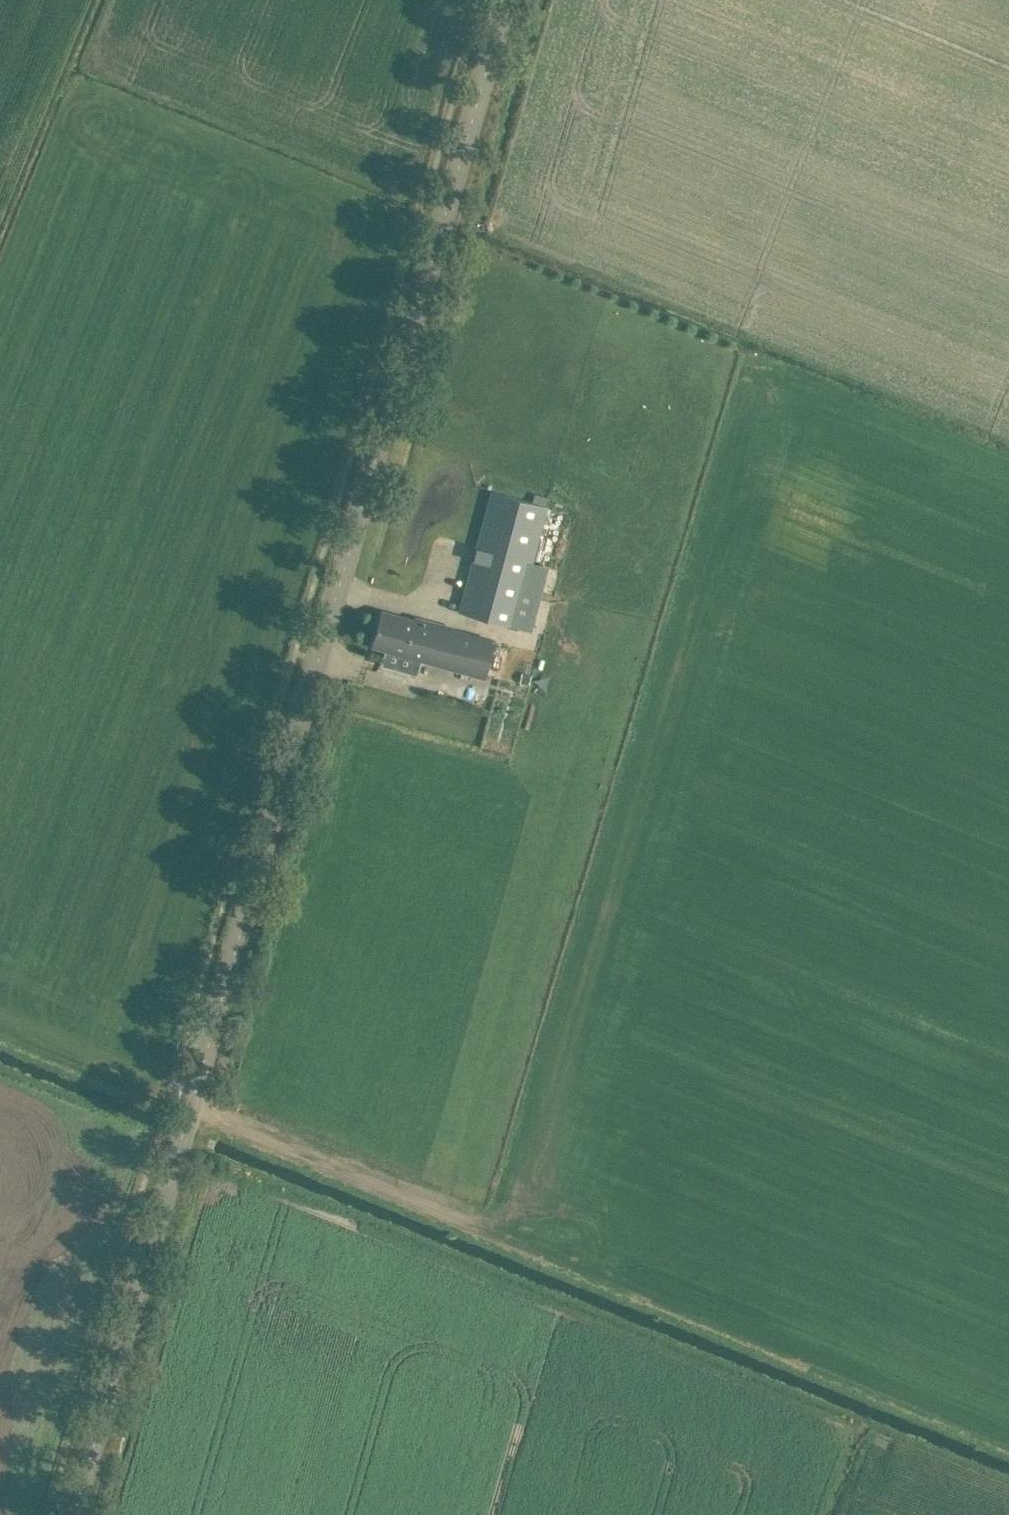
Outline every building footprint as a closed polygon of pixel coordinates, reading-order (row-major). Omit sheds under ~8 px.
[(492,490),(460,611),(461,611),(462,611),(515,625),(547,505),(492,490)] [(382,611),(373,644),(392,650),(485,675),(494,638),(458,629),(416,617),(415,620),(401,617),(382,611)]
